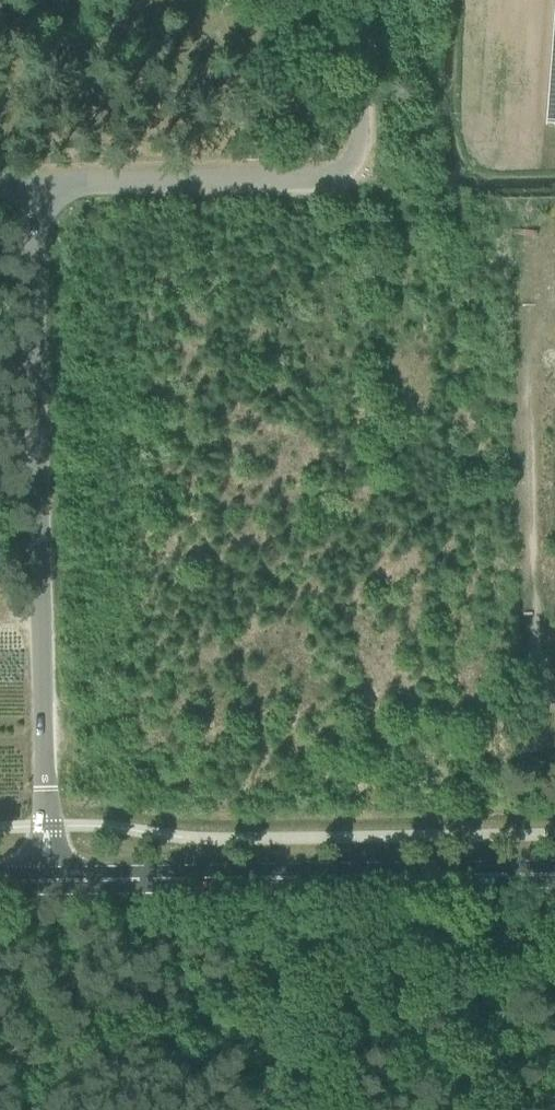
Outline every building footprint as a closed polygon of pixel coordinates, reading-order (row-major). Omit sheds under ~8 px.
[(546,123),(554,124),(554,5),(546,123)]
